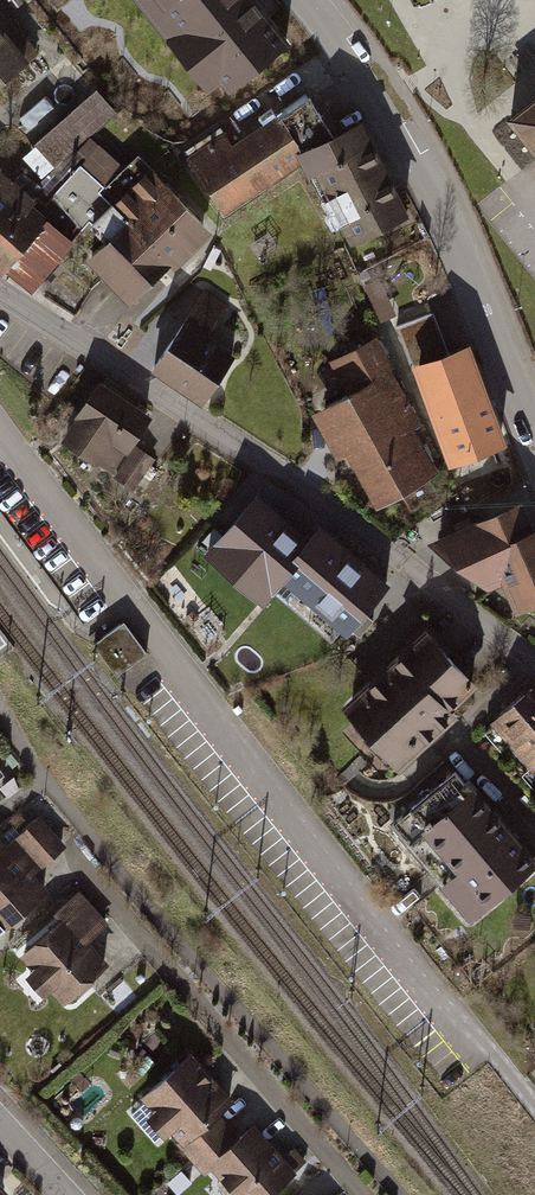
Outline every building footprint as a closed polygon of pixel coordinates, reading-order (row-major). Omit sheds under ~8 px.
[(291,47),(254,0),(132,0),(207,96),(220,85),(228,96),(291,47)] [(29,61),(0,26),(0,86),(29,61)] [(117,114),(97,91),(36,144),(57,168),(75,152),(90,139),(117,114)] [(506,118),(534,155),(534,95),(506,118)] [(224,138),(187,160),(224,219),(310,165),(279,117),(230,148),(224,138)] [(367,121),(304,150),(347,244),(410,216),(367,121)] [(80,166),(106,189),(126,168),(90,139),(75,152),(85,162),(80,166)] [(101,194),(114,205),(152,169),(138,156),(126,168),(106,189),(101,194)] [(210,235),(152,169),(114,205),(131,223),(89,260),(129,306),(210,235)] [(0,171),(0,270),(3,272),(52,216),(0,171)] [(230,304),(207,289),(153,371),(202,403),(233,355),(207,339),(230,304)] [(395,325),(448,471),(510,449),(472,343),(450,351),(436,311),(395,325)] [(347,397),(313,415),(338,461),(347,457),(376,511),(442,475),(420,433),(427,429),(377,338),(329,364),(347,397)] [(148,418),(100,386),(64,440),(112,472),(148,418)] [(152,459),(138,450),(118,479),(133,489),(152,459)] [(429,538),(487,587),(502,579),(517,611),(534,602),(534,522),(522,494),(429,538)] [(392,589),(322,527),(308,542),(256,496),(201,559),(261,612),(284,587),(346,641),(392,589)] [(422,626),(341,701),(399,764),(454,714),(449,709),(476,684),(422,626)] [(126,627),(98,646),(118,676),(146,657),(126,627)] [(490,718),(534,772),(534,690),(531,684),(490,718)] [(8,779),(0,768),(0,785),(8,779)] [(413,813),(391,831),(470,927),(502,901),(497,895),(534,865),(474,792),(428,830),(413,813)] [(43,818),(16,842),(12,838),(0,849),(0,935),(49,893),(34,876),(67,847),(43,818)] [(53,917),(58,923),(21,955),(34,971),(28,976),(45,996),(51,991),(66,1007),(112,966),(92,943),(112,925),(82,891),(53,917)] [(144,1098),(205,1173),(214,1165),(238,1194),(272,1194),(302,1171),(280,1144),(259,1118),(239,1134),(222,1114),(235,1104),(221,1086),(196,1056),(144,1098)] [(0,1182),(0,1194),(10,1194),(11,1194),(0,1182)]
